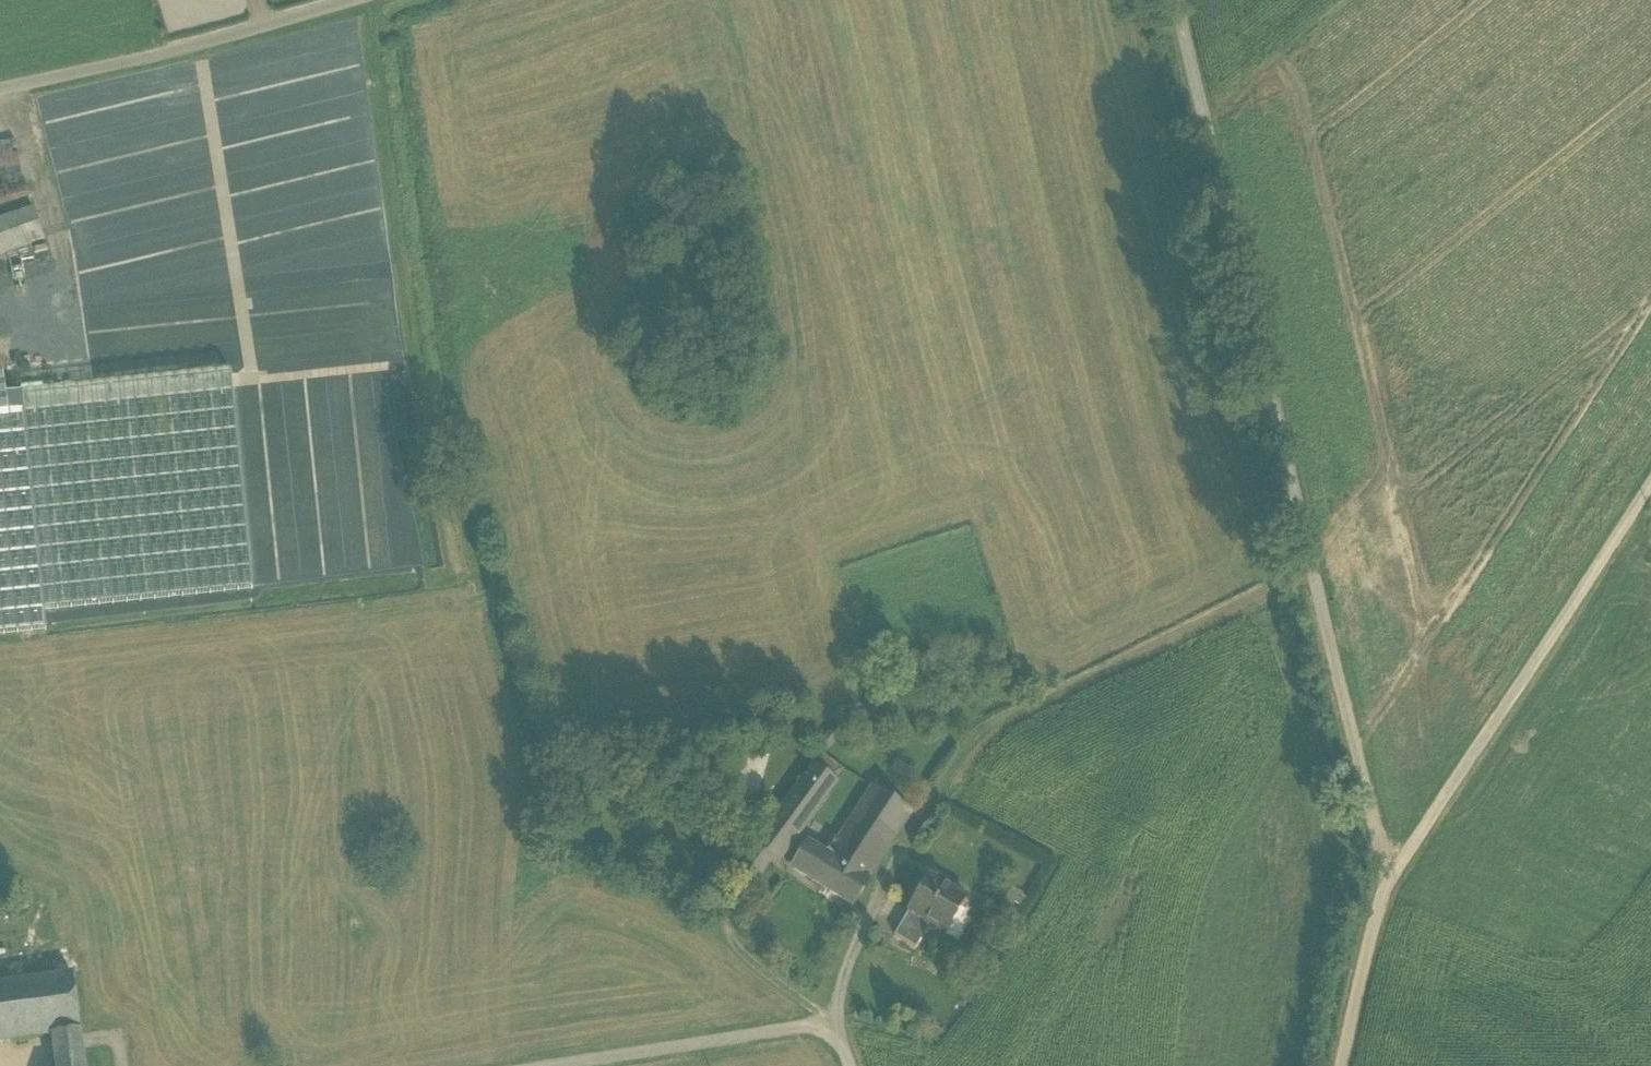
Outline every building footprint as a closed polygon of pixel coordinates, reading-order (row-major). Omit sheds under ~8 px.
[(0,221),(0,252),(42,238),(31,210),(0,221)] [(230,372),(21,394),(44,612),(253,590),(230,372)] [(42,626),(19,413),(0,415),(0,630),(42,626)] [(828,735),(820,744),(828,750),(839,735),(828,735)] [(813,768),(797,789),(797,790),(768,829),(791,845),(835,784),(813,768)] [(872,789),(838,842),(877,866),(911,814),(872,789)] [(737,821),(728,818),(723,830),(732,833),(737,821)] [(791,845),(768,829),(756,847),(773,857),(779,861),(791,845)] [(833,839),(818,862),(803,853),(793,870),(823,888),(819,895),(827,900),(831,893),(852,906),(877,866),(838,842),(833,839)] [(773,857),(756,847),(742,866),(758,878),(773,857)] [(71,974),(66,937),(39,941),(59,882),(43,876),(16,949),(0,951),(0,984),(71,974)] [(964,900),(927,878),(907,912),(928,925),(944,934),(964,900)] [(928,925),(907,912),(893,937),(914,950),(928,925)] [(51,1037),(80,1033),(77,1014),(78,1014),(75,994),(74,994),(71,974),(0,984),(0,1044),(51,1037)] [(80,1033),(51,1037),(54,1054),(82,1051),(80,1033)] [(54,1054),(56,1065),(84,1065),(82,1051),(54,1054)]
